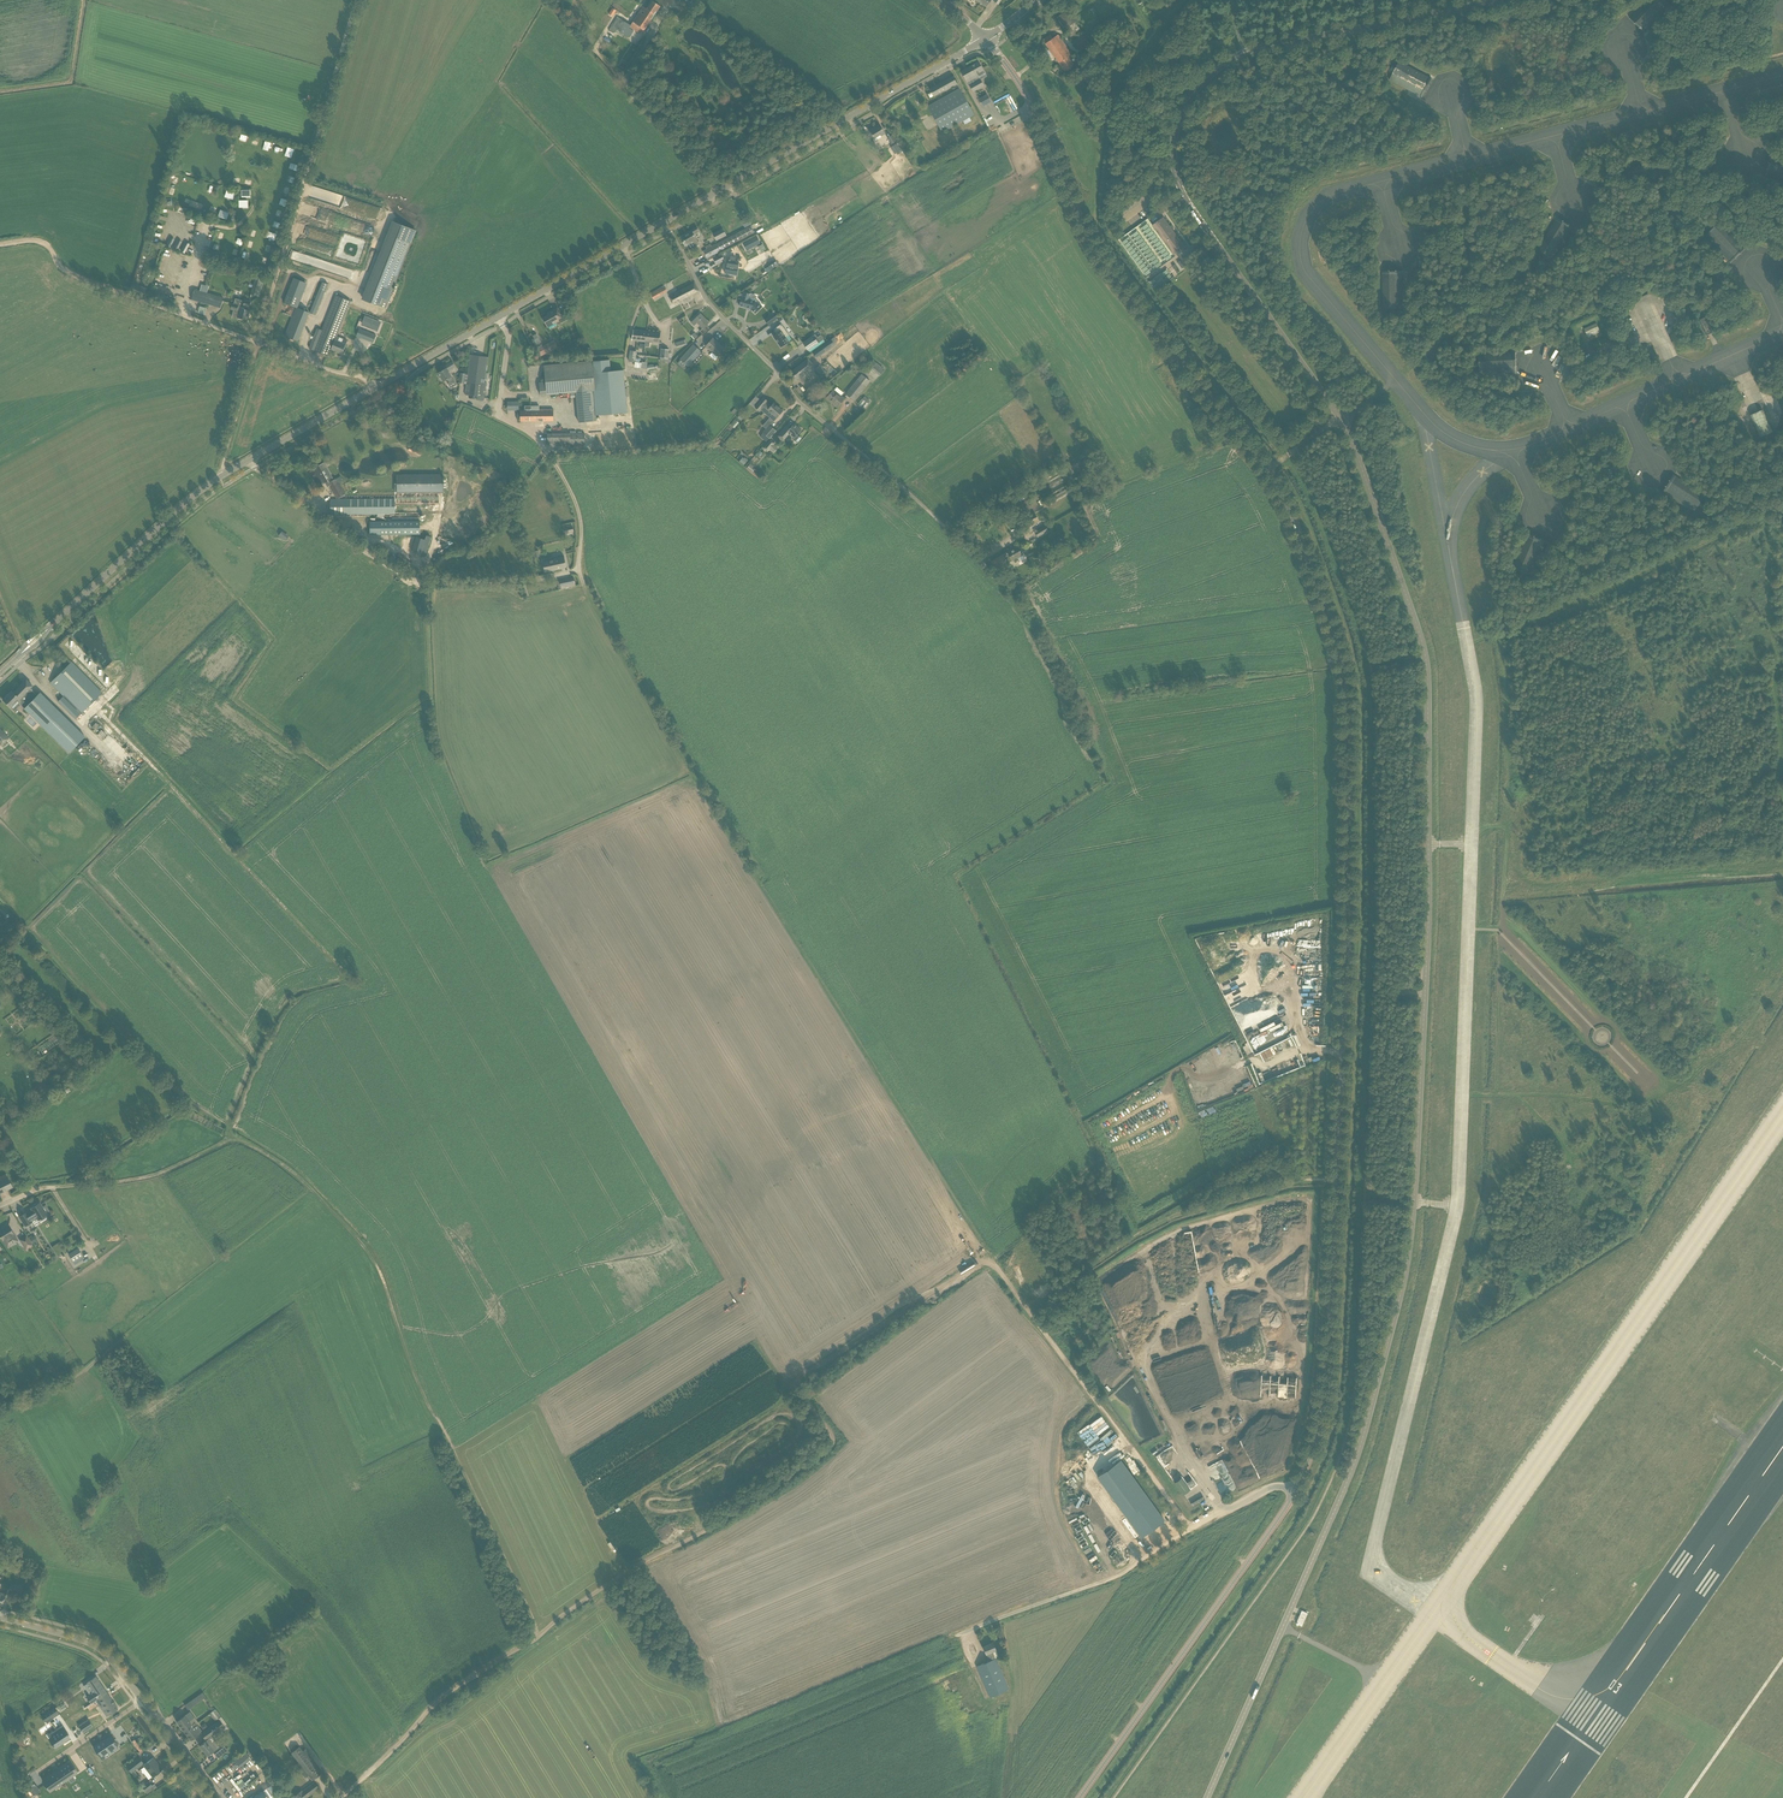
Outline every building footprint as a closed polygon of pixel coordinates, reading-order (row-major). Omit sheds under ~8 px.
[(643,7),(631,25),(630,26),(641,34),(660,6),(652,1),(646,9),(643,7)] [(1077,21),(1069,9),(1057,17),(1064,29),(1077,21)] [(617,17),(609,30),(615,33),(616,32),(624,37),(625,35),(629,38),(633,31),(628,28),(630,26),(631,25),(617,17)] [(1024,23),(1019,29),(1023,32),(1027,26),(1024,23)] [(1065,30),(1071,38),(1081,32),(1075,23),(1065,30)] [(1073,41),(1080,51),(1090,44),(1083,34),(1073,41)] [(1053,38),(1045,44),(1065,71),(1070,68),(1074,65),(1069,59),(1073,56),(1061,40),(1058,35),(1053,38)] [(1088,61),(1090,67),(1097,64),(1094,58),(1088,61)] [(1389,79),(1422,97),(1432,78),(1399,61),(1396,66),(1393,64),(1388,72),(1392,74),(1389,79)] [(978,77),(984,73),(978,62),(961,72),(967,83),(974,79),(975,82),(979,80),(978,77)] [(930,89),(933,96),(957,83),(953,76),(930,89)] [(969,85),(973,92),(983,86),(980,79),(979,80),(975,82),(969,85)] [(928,107),(942,133),(974,115),(959,89),(928,107)] [(979,99),(983,106),(991,101),(987,95),(979,99)] [(869,131),(872,136),(874,139),(881,134),(882,135),(885,133),(883,130),(879,124),(869,131)] [(892,147),(896,153),(901,150),(897,144),(892,147)] [(1770,177),(1782,181),(1782,159),(1771,156),(1766,176),(1770,177)] [(284,186),(282,192),(290,195),(292,189),(284,186)] [(227,191),(225,197),(234,199),(236,194),(227,191)] [(282,198),(279,205),(286,207),(288,200),(282,198)] [(221,210),(219,217),(227,219),(229,213),(221,210)] [(1152,225),(1174,255),(1185,247),(1163,217),(1152,225)] [(1704,236),(1720,252),(1730,263),(1745,248),(1720,221),(1715,225),(1713,222),(1706,229),(1709,232),(1704,236)] [(367,301),(385,308),(394,287),(393,287),(415,230),(398,224),(367,301)] [(703,251),(707,258),(712,256),(755,234),(752,227),(712,247),(711,244),(705,247),(707,249),(703,251)] [(686,245),(693,241),(696,246),(699,244),(697,241),(693,235),(699,232),(697,228),(681,237),(686,245)] [(725,234),(722,228),(713,234),(716,239),(725,234)] [(269,231),(267,237),(275,240),(277,233),(269,231)] [(757,236),(743,243),(746,250),(760,243),(757,236)] [(721,260),(723,258),(721,254),(718,255),(713,258),(717,265),(722,262),(721,260)] [(725,273),(731,274),(731,276),(736,276),(737,271),(739,262),(735,261),(736,257),(731,257),(730,259),(729,259),(729,260),(727,260),(726,267),(725,273)] [(697,275),(710,270),(707,262),(694,266),(697,275)] [(1382,271),(1382,276),(1382,308),(1388,308),(1388,313),(1397,313),(1397,308),(1403,308),(1403,271),(1382,271)] [(260,296),(265,278),(258,276),(253,294),(260,296)] [(284,303),(297,308),(307,283),(294,278),(284,303)] [(311,312),(317,314),(328,283),(322,281),(311,312)] [(134,284),(132,289),(145,293),(147,288),(134,284)] [(670,296),(674,303),(698,291),(694,284),(670,296)] [(663,286),(650,294),(653,299),(667,291),(666,290),(663,286)] [(200,302),(221,308),(223,298),(194,290),(192,299),(200,302)] [(739,306),(751,309),(755,313),(762,307),(754,298),(755,296),(745,293),(742,297),(739,306)] [(309,348),(329,356),(331,350),(342,354),(346,344),(340,342),(338,341),(339,338),(337,336),(351,301),(336,295),(322,330),(317,328),(309,348)] [(249,308),(251,302),(245,300),(243,305),(239,304),(238,305),(233,304),(231,309),(234,310),(232,318),(238,319),(238,318),(247,321),(250,311),(248,310),(249,307),(249,308)] [(550,312),(550,314),(543,318),(546,323),(548,327),(556,322),(555,321),(562,317),(560,313),(558,308),(550,312)] [(691,323),(694,325),(697,322),(703,328),(704,327),(709,323),(700,314),(691,323)] [(768,325),(777,319),(773,314),(765,321),(768,325)] [(365,321),(363,325),(377,331),(379,327),(378,326),(379,322),(366,316),(365,316),(364,320),(364,321),(365,321)] [(1707,335),(1713,333),(1714,332),(1713,331),(1706,317),(1700,320),(1706,334),(1706,335),(1707,335)] [(1600,332),(1597,323),(1584,329),(1588,337),(1600,332)] [(789,335),(781,324),(773,330),(776,334),(773,337),(781,348),(789,342),(786,337),(789,335)] [(357,336),(373,343),(376,335),(370,333),(360,329),(357,336)] [(632,340),(659,343),(660,333),(633,330),(632,340)] [(537,334),(533,336),(537,344),(541,342),(537,334)] [(808,350),(824,339),(821,335),(817,337),(815,334),(803,343),(808,350)] [(712,352),(709,355),(714,360),(717,357),(716,356),(723,348),(719,344),(718,345),(716,343),(717,342),(713,339),(709,343),(706,346),(712,352)] [(537,349),(540,356),(558,347),(554,340),(537,349)] [(677,363),(684,370),(688,366),(701,352),(693,345),(681,359),(677,363)] [(816,359),(825,352),(820,346),(812,353),(816,359)] [(660,358),(660,361),(671,362),(671,359),(668,359),(669,350),(661,349),(660,357),(660,358)] [(1515,352),(1510,352),(1478,354),(1478,360),(1474,360),(1475,369),(1479,369),(1479,375),(1516,373),(1515,352)] [(467,384),(465,395),(485,397),(487,382),(484,382),(485,379),(486,373),(488,357),(471,355),(468,375),(461,374),(460,383),(467,384)] [(807,372),(806,370),(813,364),(808,359),(790,373),(796,380),(807,372)] [(545,382),(539,383),(540,396),(576,392),(579,423),(596,421),(596,415),(627,413),(623,370),(610,371),(609,360),(544,366),(545,382)] [(870,368),(879,376),(885,369),(876,361),(870,368)] [(445,369),(439,373),(438,373),(441,377),(440,378),(441,381),(443,381),(443,382),(448,379),(450,383),(454,381),(448,371),(455,367),(452,362),(444,366),(445,369)] [(816,369),(821,375),(823,374),(826,377),(829,374),(826,371),(826,372),(820,365),(816,369)] [(846,394),(854,401),(870,381),(862,375),(846,394)] [(817,382),(808,389),(812,393),(821,386),(817,382)] [(833,403),(837,407),(844,399),(833,390),(827,398),(831,401),(833,402),(833,403)] [(866,395),(858,403),(864,409),(872,400),(866,395)] [(755,407),(759,411),(760,410),(774,421),(782,411),(773,403),(771,406),(767,402),(763,398),(755,407)] [(526,411),(520,411),(520,421),(526,421),(554,421),(553,410),(547,410),(539,410),(539,406),(531,406),(531,411),(526,411)] [(1750,415),(1760,437),(1772,432),(1762,409),(1750,415)] [(782,430),(777,436),(783,441),(789,434),(794,438),(793,440),(797,443),(801,438),(797,435),(801,430),(794,424),(790,428),(786,426),(782,430)] [(763,433),(760,436),(766,442),(769,439),(776,431),(769,425),(763,433)] [(547,434),(547,445),(585,445),(585,433),(547,434)] [(763,448),(767,452),(775,443),(770,439),(763,448)] [(408,451),(420,455),(422,450),(410,446),(408,451)] [(315,480),(318,486),(327,481),(322,472),(319,466),(311,471),(316,480),(315,480)] [(396,474),(397,493),(443,493),(443,474),(396,474)] [(1056,495),(1068,489),(1060,474),(1053,478),(1055,482),(1051,484),(1056,495)] [(1686,483),(1674,475),(1662,492),(1666,495),(1693,513),(1694,512),(1697,508),(1700,510),(1705,502),(1702,500),(1705,495),(1686,483)] [(328,483),(337,498),(345,494),(336,479),(328,483)] [(1023,488),(1009,496),(1012,502),(1026,493),(1023,488)] [(521,495),(515,501),(518,505),(524,498),(521,495)] [(395,499),(331,500),(331,512),(370,512),(370,514),(395,514),(395,499)] [(1023,518),(1028,528),(1039,522),(1034,512),(1023,518)] [(415,522),(363,522),(363,535),(415,535),(415,522)] [(443,522),(440,533),(448,535),(450,524),(443,522)] [(1034,532),(1037,537),(1048,531),(1045,526),(1034,532)] [(418,532),(414,551),(425,553),(426,548),(429,549),(431,537),(428,536),(430,527),(426,527),(425,534),(418,532)] [(1017,546),(1003,554),(1008,563),(1012,561),(1014,560),(1015,562),(1018,560),(1017,558),(1022,555),(1017,546)] [(1008,563),(1003,554),(991,561),(997,571),(1006,566),(1015,581),(1017,580),(1007,563),(1008,563)] [(554,560),(543,562),(545,572),(566,567),(564,556),(554,559),(554,560)] [(576,586),(573,577),(560,580),(560,581),(558,581),(559,587),(561,587),(562,589),(576,586)] [(50,683),(55,687),(80,713),(102,693),(71,662),(50,683)] [(22,702),(29,696),(25,692),(32,686),(30,684),(26,680),(13,693),(11,691),(2,700),(10,707),(16,701),(20,705),(22,703),(22,702)] [(84,736),(40,692),(24,709),(68,752),(84,736)] [(1,745),(8,739),(0,730),(0,744),(1,745)] [(1233,950),(1229,951),(1231,962),(1242,960),(1240,950),(1233,952),(1233,950)] [(1253,1044),(1257,1043),(1260,1051),(1264,1049),(1260,1040),(1257,1042),(1255,1036),(1251,1037),(1253,1044)] [(1277,1072),(1303,1064),(1301,1058),(1275,1066),(1277,1072)] [(1263,1080),(1270,1078),(1268,1070),(1261,1072),(1263,1080)] [(13,1187),(8,1177),(0,1180),(0,1193),(13,1187)] [(32,1210),(27,1213),(27,1212),(19,1217),(25,1226),(32,1221),(37,1218),(38,1220),(47,1214),(46,1213),(49,1211),(46,1205),(42,1207),(40,1202),(37,1204),(36,1203),(33,1206),(31,1208),(32,1210)] [(8,1225),(4,1228),(4,1229),(0,1232),(0,1238),(1,1238),(3,1241),(7,1247),(18,1241),(8,1225)] [(22,1238),(28,1248),(33,1245),(32,1244),(29,1239),(26,1235),(22,1238)] [(68,1255),(72,1261),(78,1258),(74,1252),(68,1255)] [(1271,1376),(1270,1384),(1265,1383),(1265,1388),(1269,1388),(1268,1393),(1277,1394),(1277,1396),(1297,1398),(1298,1378),(1271,1376)] [(1213,1452),(1207,1456),(1211,1462),(1217,1458),(1213,1452)] [(1121,1460),(1097,1477),(1141,1537),(1164,1520),(1121,1460)] [(1174,1482),(1183,1495),(1190,1489),(1181,1477),(1174,1482)] [(1190,1503),(1192,1506),(1204,1499),(1203,1496),(1190,1503)] [(8,1589),(23,1593),(24,1587),(10,1584),(8,1589)] [(1302,1610),(1296,1624),(1302,1626),(1308,1613),(1302,1610)] [(991,1660),(977,1666),(979,1672),(989,1696),(1009,1688),(1002,1673),(996,1658),(999,1657),(995,1648),(993,1642),(983,1647),(987,1656),(989,1656),(991,1660)] [(88,1683),(83,1686),(84,1686),(90,1695),(86,1697),(91,1703),(95,1700),(98,1704),(101,1702),(107,1710),(103,1713),(106,1717),(109,1715),(113,1712),(118,1709),(96,1676),(87,1682),(88,1683)] [(73,1688),(76,1693),(82,1688),(79,1684),(73,1688)] [(184,1705),(187,1709),(204,1695),(202,1691),(184,1705)] [(55,1707),(41,1717),(45,1722),(45,1721),(51,1717),(52,1719),(52,1718),(60,1714),(57,1710),(55,1707)] [(210,1713),(215,1720),(221,1716),(215,1709),(210,1713)] [(176,1721),(184,1732),(192,1726),(193,1728),(197,1725),(194,1722),(191,1725),(188,1721),(193,1717),(189,1711),(181,1718),(176,1721)] [(85,1721),(78,1726),(83,1732),(92,1726),(90,1722),(88,1719),(85,1721)] [(201,1733),(205,1739),(223,1725),(219,1720),(201,1733)] [(131,1731),(133,1735),(138,1731),(131,1721),(121,1728),(125,1735),(131,1731)] [(192,1726),(184,1732),(190,1740),(195,1736),(198,1734),(198,1733),(201,1730),(197,1725),(193,1728),(192,1726)] [(59,1734),(50,1740),(52,1743),(53,1745),(56,1748),(55,1748),(56,1748),(70,1739),(67,1734),(68,1734),(63,1727),(57,1731),(59,1734)] [(111,1735),(93,1747),(100,1757),(118,1745),(111,1735)] [(199,1746),(207,1756),(217,1748),(208,1738),(199,1746)] [(43,1742),(39,1743),(45,1754),(48,1753),(43,1742)] [(214,1754),(218,1758),(227,1750),(224,1746),(214,1754)] [(308,1775),(312,1780),(319,1774),(319,1775),(323,1771),(306,1748),(302,1751),(299,1746),(291,1752),(299,1763),(295,1766),(304,1778),(308,1775)] [(247,1752),(234,1760),(239,1767),(251,1758),(247,1752)] [(126,1766),(127,1768),(131,1773),(143,1763),(138,1757),(134,1761),(126,1766)] [(144,1765),(153,1776),(162,1769),(158,1764),(156,1762),(153,1758),(144,1765)] [(60,1771),(58,1773),(64,1781),(68,1778),(67,1777),(71,1774),(72,1776),(76,1773),(69,1763),(59,1770),(60,1771)] [(55,1772),(44,1780),(47,1783),(49,1782),(53,1789),(64,1781),(58,1773),(56,1774),(55,1772)] [(40,1784),(36,1779),(30,1784),(33,1789),(40,1784)] [(76,1785),(80,1793),(94,1786),(91,1779),(76,1785)] [(237,1786),(241,1790),(247,1784),(243,1780),(237,1786)] [(142,1787),(147,1793),(156,1787),(154,1784),(152,1786),(149,1781),(142,1787)] [(294,1797),(307,1797),(306,1797),(318,1788),(314,1783),(302,1792),(301,1791),(293,1797),(294,1797)]
